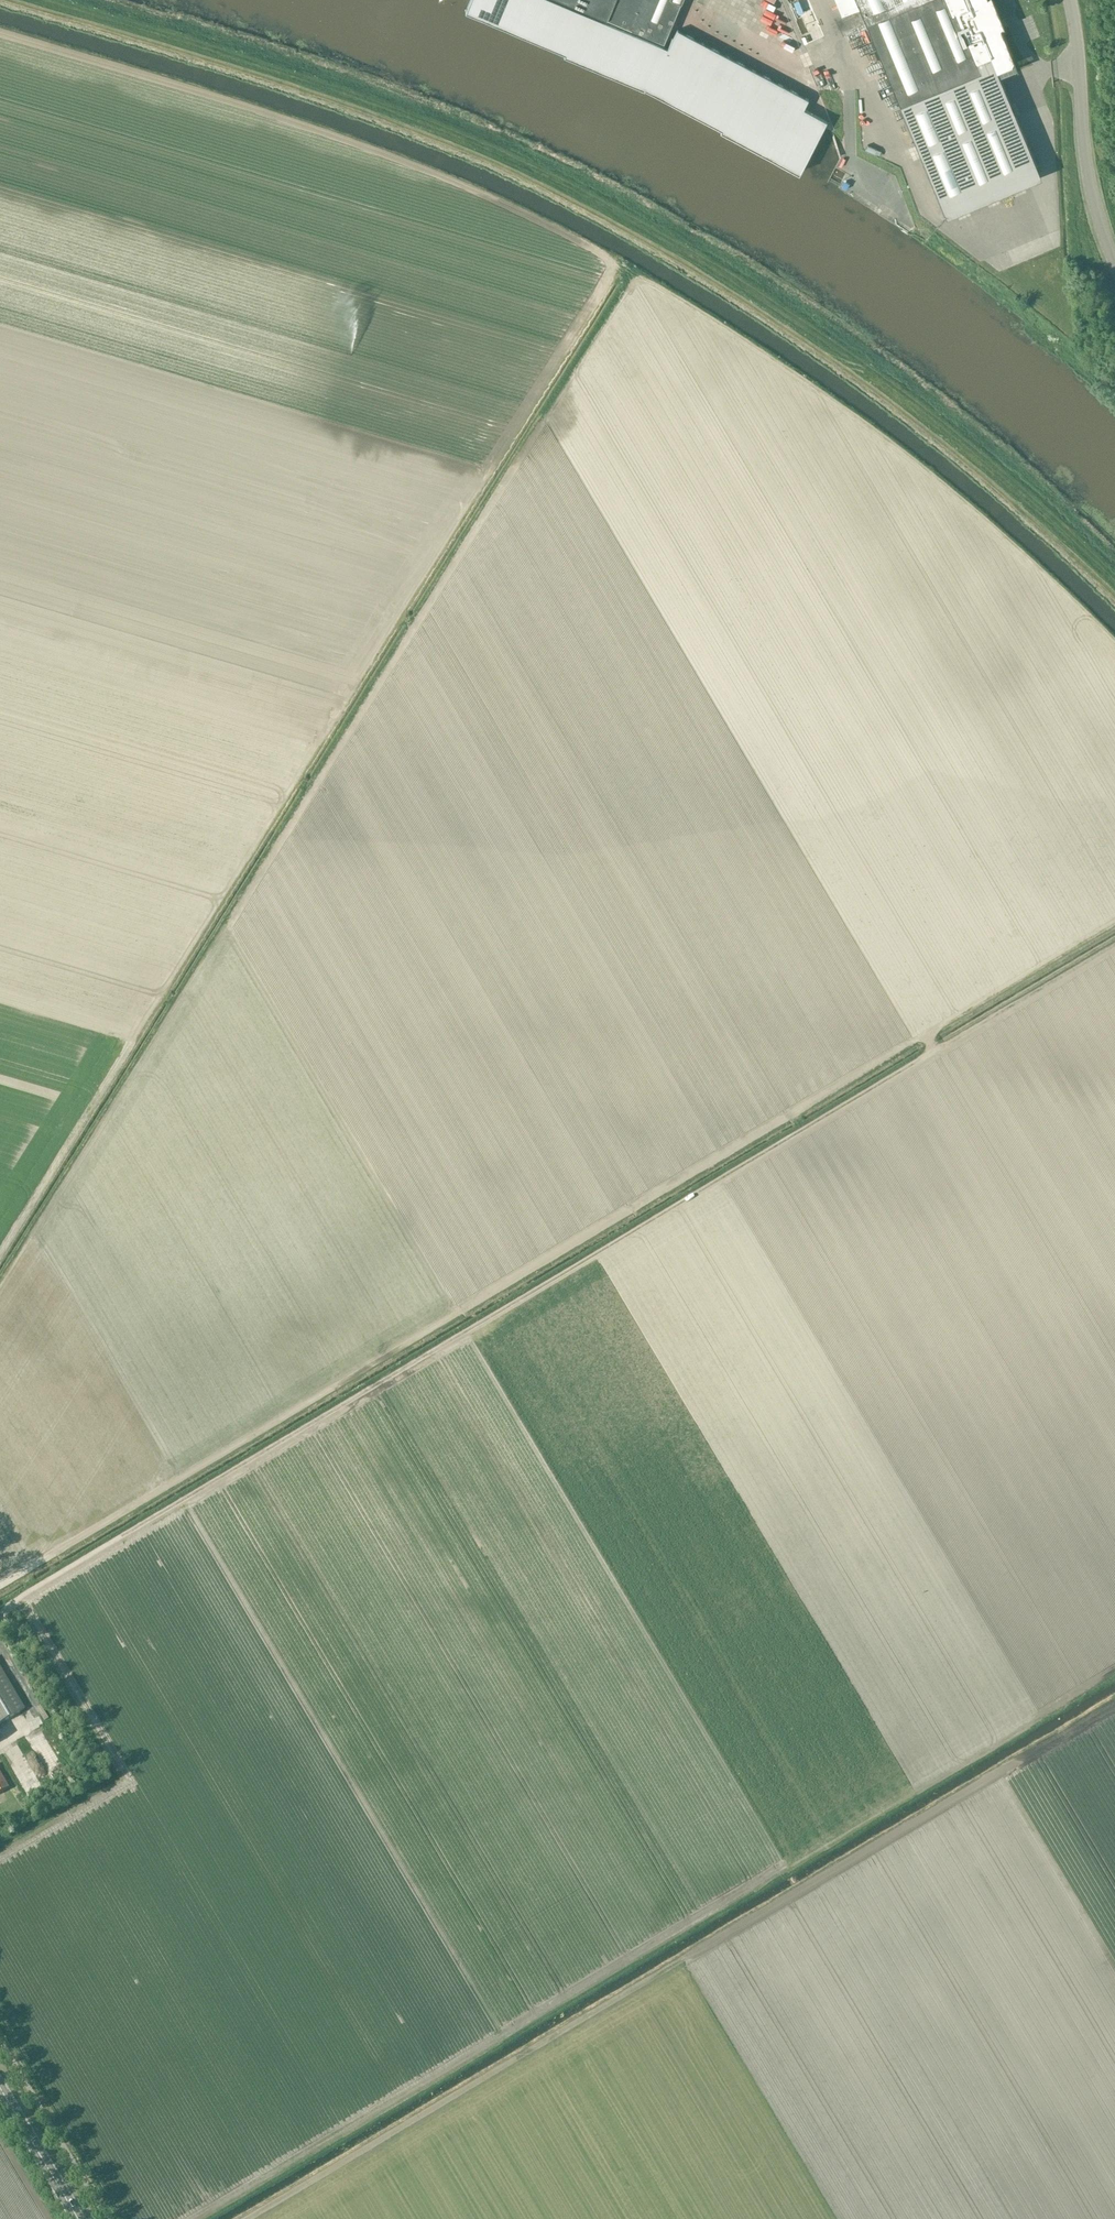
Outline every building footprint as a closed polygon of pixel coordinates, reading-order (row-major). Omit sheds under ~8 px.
[(554,0),(470,0),(464,13),(696,112),(802,168),(826,120),(803,108),(808,99),(677,29),(667,48),(554,0)] [(681,0),(565,0),(664,42),(681,0)] [(984,0),(836,0),(841,13),(859,7),(946,216),(1041,177),(997,72),(1007,67),(1010,62),(992,19),(993,18),(990,8),(988,9),(984,0)] [(25,1708),(0,1666),(0,1723),(25,1708)] [(0,1772),(0,1793),(9,1788),(0,1772)]
